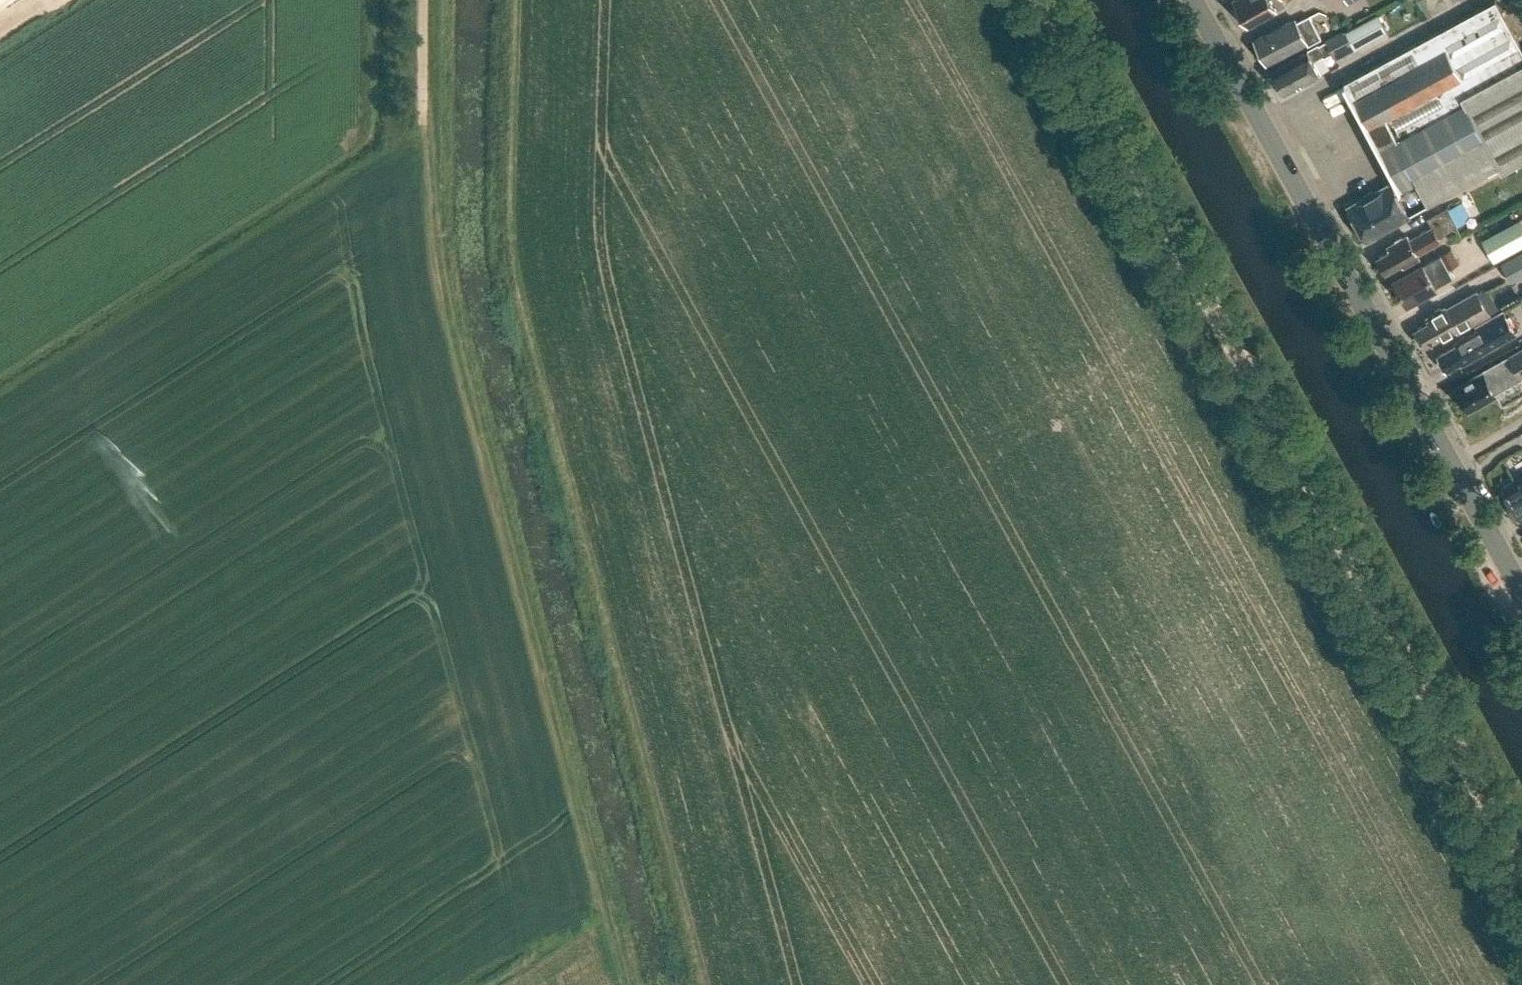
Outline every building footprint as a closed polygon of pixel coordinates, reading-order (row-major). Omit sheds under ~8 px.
[(1284,0),(1234,0),(1232,1),(1236,9),(1239,7),(1249,25),(1277,9),(1281,7),(1279,3),(1284,0)] [(1344,82),(1400,188),(1415,180),(1427,201),(1498,163),(1502,169),(1521,158),(1521,49),(1495,0),(1344,82)] [(1380,12),(1363,21),(1373,38),(1390,29),(1380,12)] [(1255,39),(1267,63),(1307,42),(1309,44),(1321,38),(1310,15),(1297,21),(1295,18),(1255,39)] [(1269,70),(1282,94),(1304,81),(1306,83),(1322,75),(1314,60),(1323,55),(1324,56),(1332,52),(1336,59),(1355,48),(1346,30),(1319,45),(1318,44),(1269,70)] [(1348,206),(1353,214),(1351,219),(1357,230),(1363,232),(1367,239),(1409,216),(1390,183),(1348,206)] [(1393,248),(1378,256),(1386,271),(1402,262),(1403,266),(1419,257),(1418,254),(1441,241),(1438,236),(1458,225),(1448,207),(1428,218),(1432,227),(1410,239),(1407,235),(1391,244),(1393,248)] [(1482,239),(1494,261),(1521,246),(1521,224),(1519,218),(1482,239)] [(1395,280),(1407,302),(1436,287),(1435,286),(1453,277),(1448,268),(1459,263),(1451,248),(1440,254),(1441,255),(1423,264),(1395,280)] [(1511,282),(1521,276),(1521,251),(1501,263),(1511,282)] [(1416,329),(1425,345),(1443,334),(1444,336),(1457,328),(1458,331),(1489,313),(1477,291),(1462,299),(1463,302),(1448,311),(1445,306),(1431,314),(1434,319),(1416,329)] [(1457,344),(1438,354),(1447,369),(1465,359),(1466,361),(1490,348),(1516,333),(1503,310),(1475,326),(1477,330),(1471,333),(1455,342),(1457,344)] [(1509,355),(1521,376),(1521,375),(1521,348),(1509,355)] [(1458,385),(1462,393),(1461,394),(1469,409),(1496,394),(1492,387),(1512,376),(1505,364),(1485,375),(1482,370),(1471,376),(1472,378),(1458,385)] [(1501,487),(1510,503),(1521,496),(1521,476),(1501,487)] [(1510,503),(1519,519),(1521,517),(1521,496),(1510,503)]
